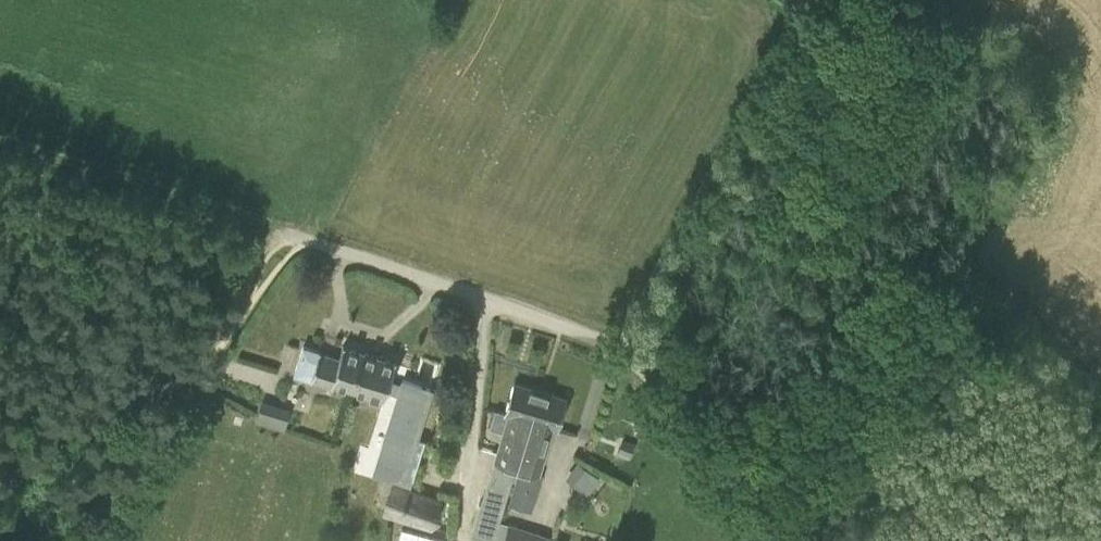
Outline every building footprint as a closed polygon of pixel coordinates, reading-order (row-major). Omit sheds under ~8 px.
[(303,346),(295,373),(311,378),(311,379),(312,379),(331,385),(330,385),(332,385),(333,383),(358,391),(369,353),(344,346),(345,345),(343,345),(339,358),(320,352),(319,351),(303,346)] [(369,353),(358,391),(383,398),(382,399),(384,399),(386,391),(398,395),(378,458),(405,467),(401,480),(397,478),(395,486),(409,491),(426,439),(415,435),(430,387),(403,379),(402,383),(390,379),(396,361),(394,361),(369,353)] [(507,415),(483,496),(504,503),(515,467),(540,390),(515,383),(505,415),(507,415)] [(566,398),(540,390),(515,467),(518,468),(507,504),(531,511),(553,429),(557,430),(566,398)] [(256,420),(287,427),(290,413),(259,407),(256,420)] [(622,440),(617,454),(628,458),(633,444),(622,440)] [(587,495),(600,478),(578,460),(565,477),(587,495)] [(392,485),(385,510),(432,524),(439,500),(409,491),(395,486),(392,485)] [(500,519),(478,513),(472,532),(493,539),(500,519)] [(503,540),(524,540),(528,529),(509,523),(503,540)] [(455,540),(403,525),(398,540),(454,540),(455,540)] [(552,537),(538,532),(535,540),(551,540),(552,537)]
